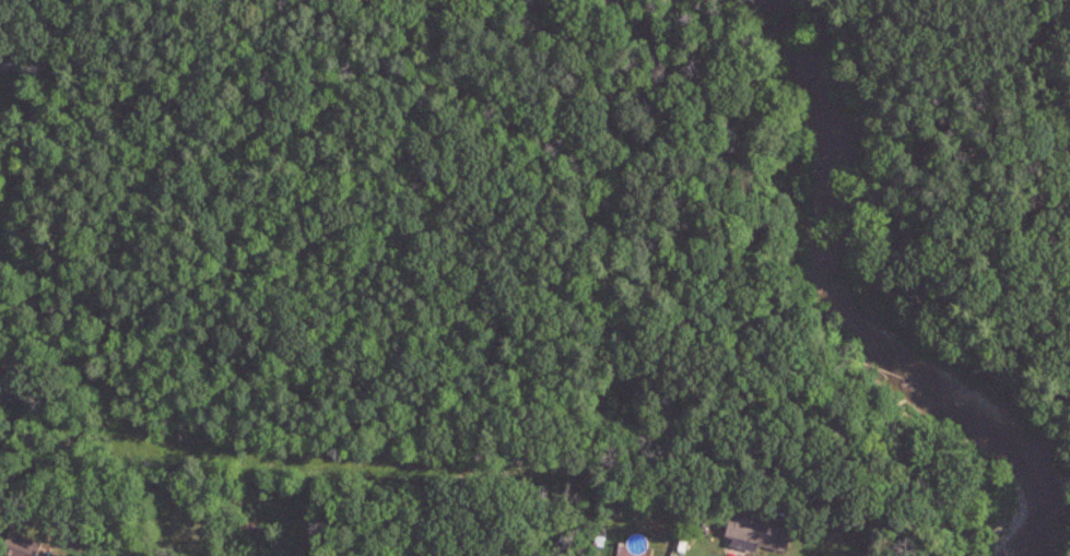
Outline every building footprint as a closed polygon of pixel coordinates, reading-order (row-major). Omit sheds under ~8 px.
[(727,542),(787,555),(792,555),(800,530),(734,512),(727,542)] [(5,554),(15,555),(39,555),(42,535),(9,529),(5,554)]
